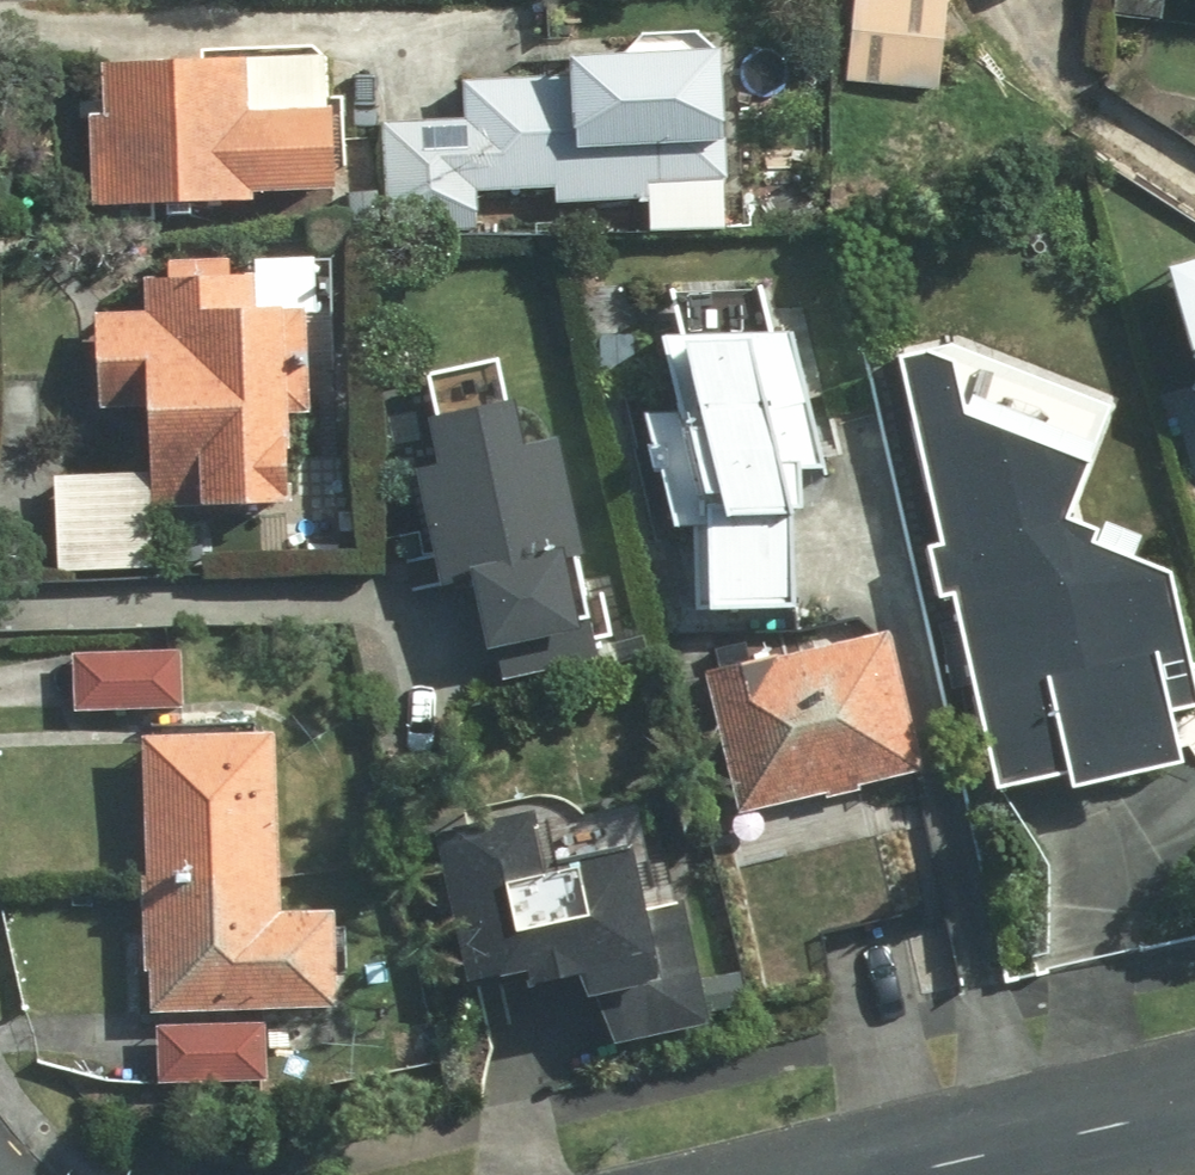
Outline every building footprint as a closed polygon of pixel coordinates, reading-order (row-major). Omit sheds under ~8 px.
[(945,0),(850,0),(844,85),(938,91),(945,0)] [(1108,21),(1169,26),(1171,0),(1110,0),(1108,21)] [(322,58),(96,63),(97,116),(86,116),(88,213),(250,210),(250,201),(325,200),(322,58)] [(598,205),(597,235),(725,240),(731,64),(561,58),(561,65),(525,64),(525,79),(465,77),(463,126),(379,124),(375,235),(476,238),(477,201),(598,205)] [(149,574),(147,514),(284,510),(282,425),(307,424),(304,317),(253,319),(252,282),(233,282),(232,262),(162,264),(163,284),(138,285),(140,322),(89,323),(92,416),(141,414),(143,478),(50,481),(53,577),(149,574)] [(821,481),(788,343),(653,346),(666,420),(630,418),(654,545),(697,546),(695,612),(791,616),(794,531),(784,490),(821,481)] [(876,368),(979,798),(1051,780),(1057,805),(1177,776),(1164,723),(1194,716),(1194,698),(1164,571),(1128,562),(1133,544),(1063,516),(1102,417),(936,350),(876,368)] [(589,642),(551,448),(513,455),(495,360),(408,377),(426,466),(412,469),(435,590),(465,584),(480,663),(589,642)] [(737,816),(919,778),(890,640),(708,678),(737,816)] [(72,714),(182,712),(181,649),(72,650),(72,714)] [(274,737),(138,740),(145,1018),(333,1014),(331,917),(277,918),(274,737)] [(560,802),(426,833),(462,989),(508,978),(513,998),(576,983),(593,1056),(706,1030),(673,883),(650,888),(632,808),(566,824),(560,802)] [(911,824),(817,841),(834,936),(929,919),(911,824)] [(265,1026),(155,1029),(157,1090),(267,1088),(265,1026)]
